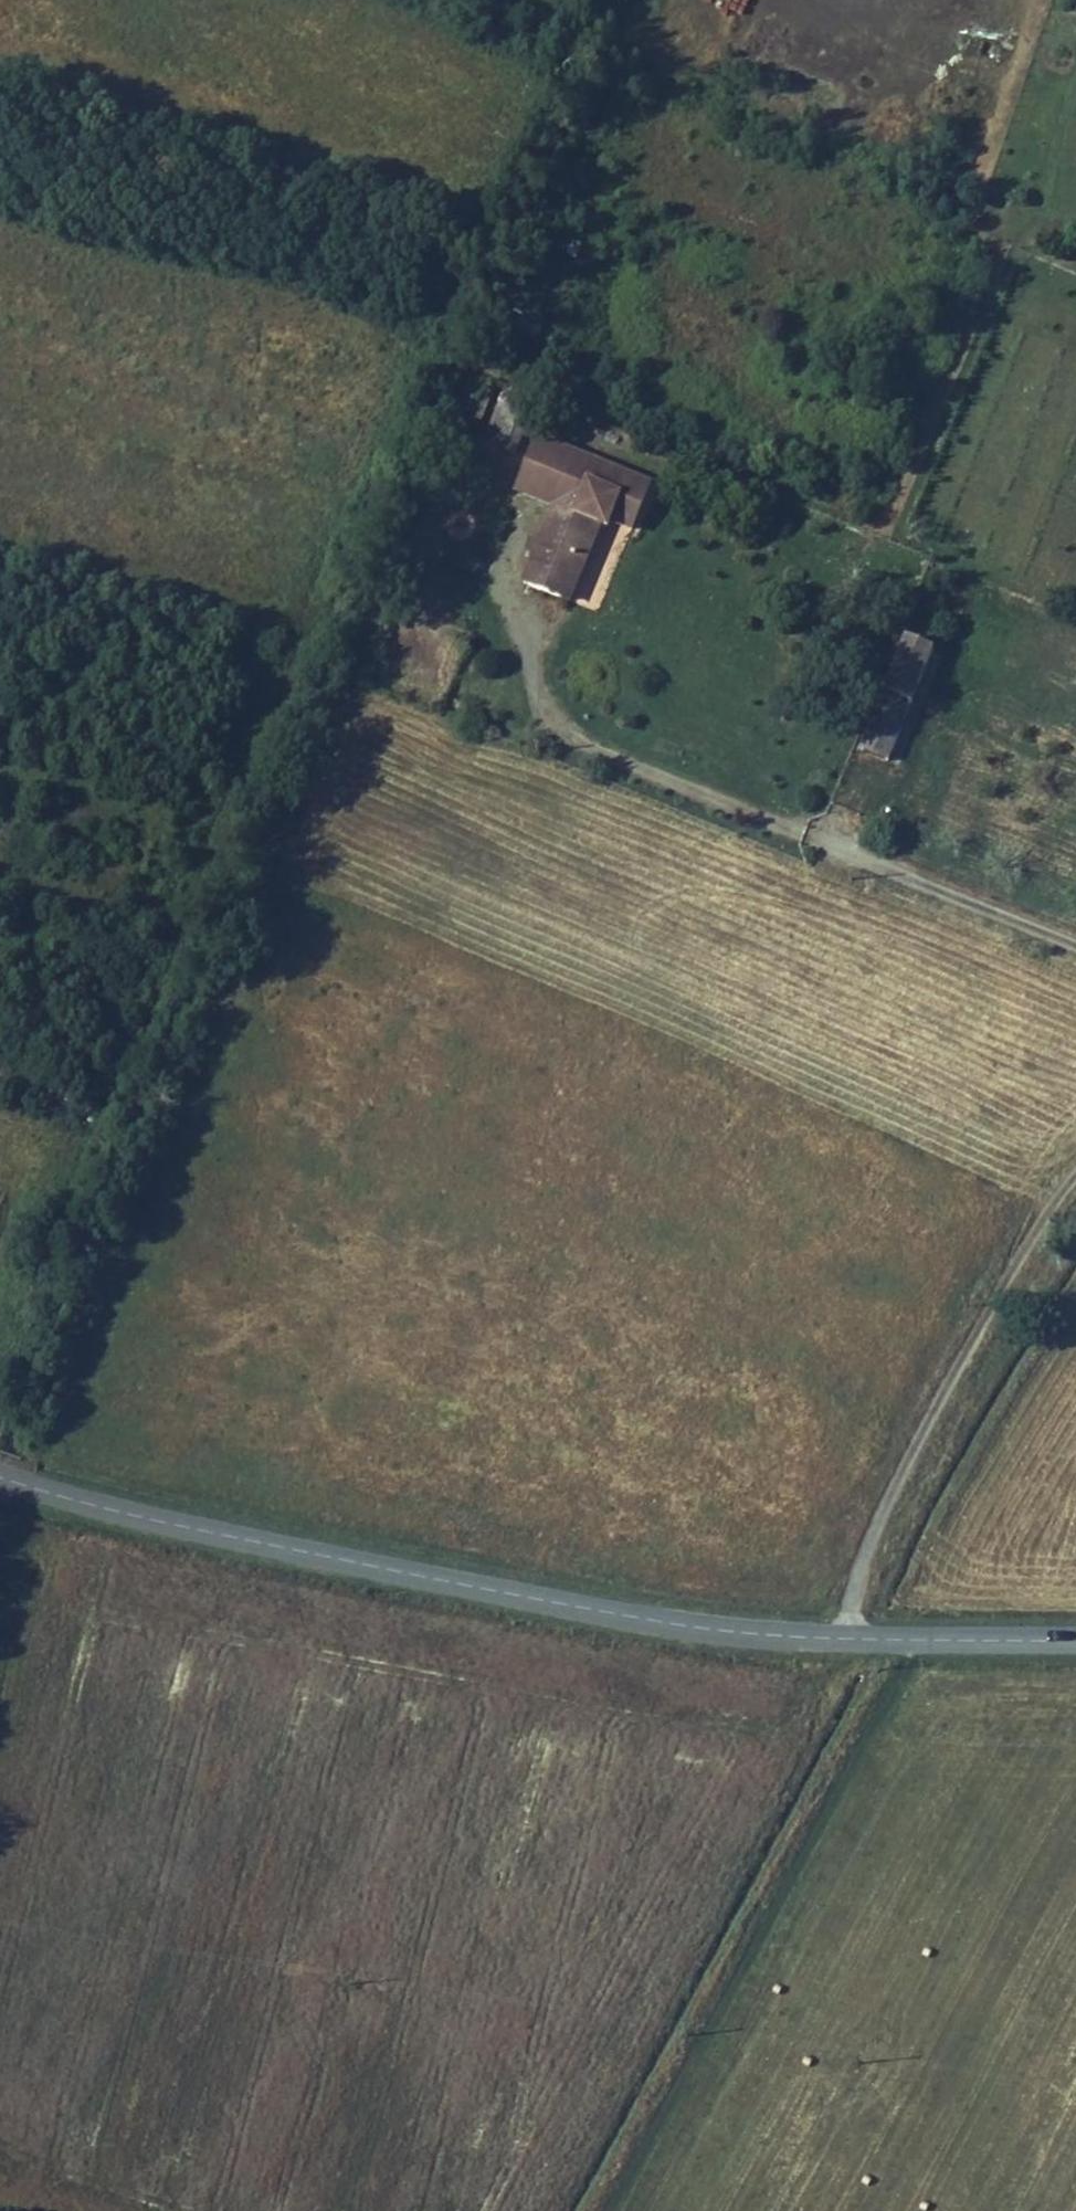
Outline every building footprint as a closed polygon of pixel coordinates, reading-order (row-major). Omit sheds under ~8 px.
[(495,415),(523,427),(531,407),(504,395),(495,415)] [(511,455),(523,427),(495,415),(483,442),(511,455)] [(522,583),(566,601),(597,525),(604,528),(607,520),(629,530),(647,486),(538,439),(516,490),(554,506),(522,583)] [(884,691),(910,701),(931,648),(905,638),(884,691)] [(860,750),(885,761),(904,715),(879,704),(860,750)]
